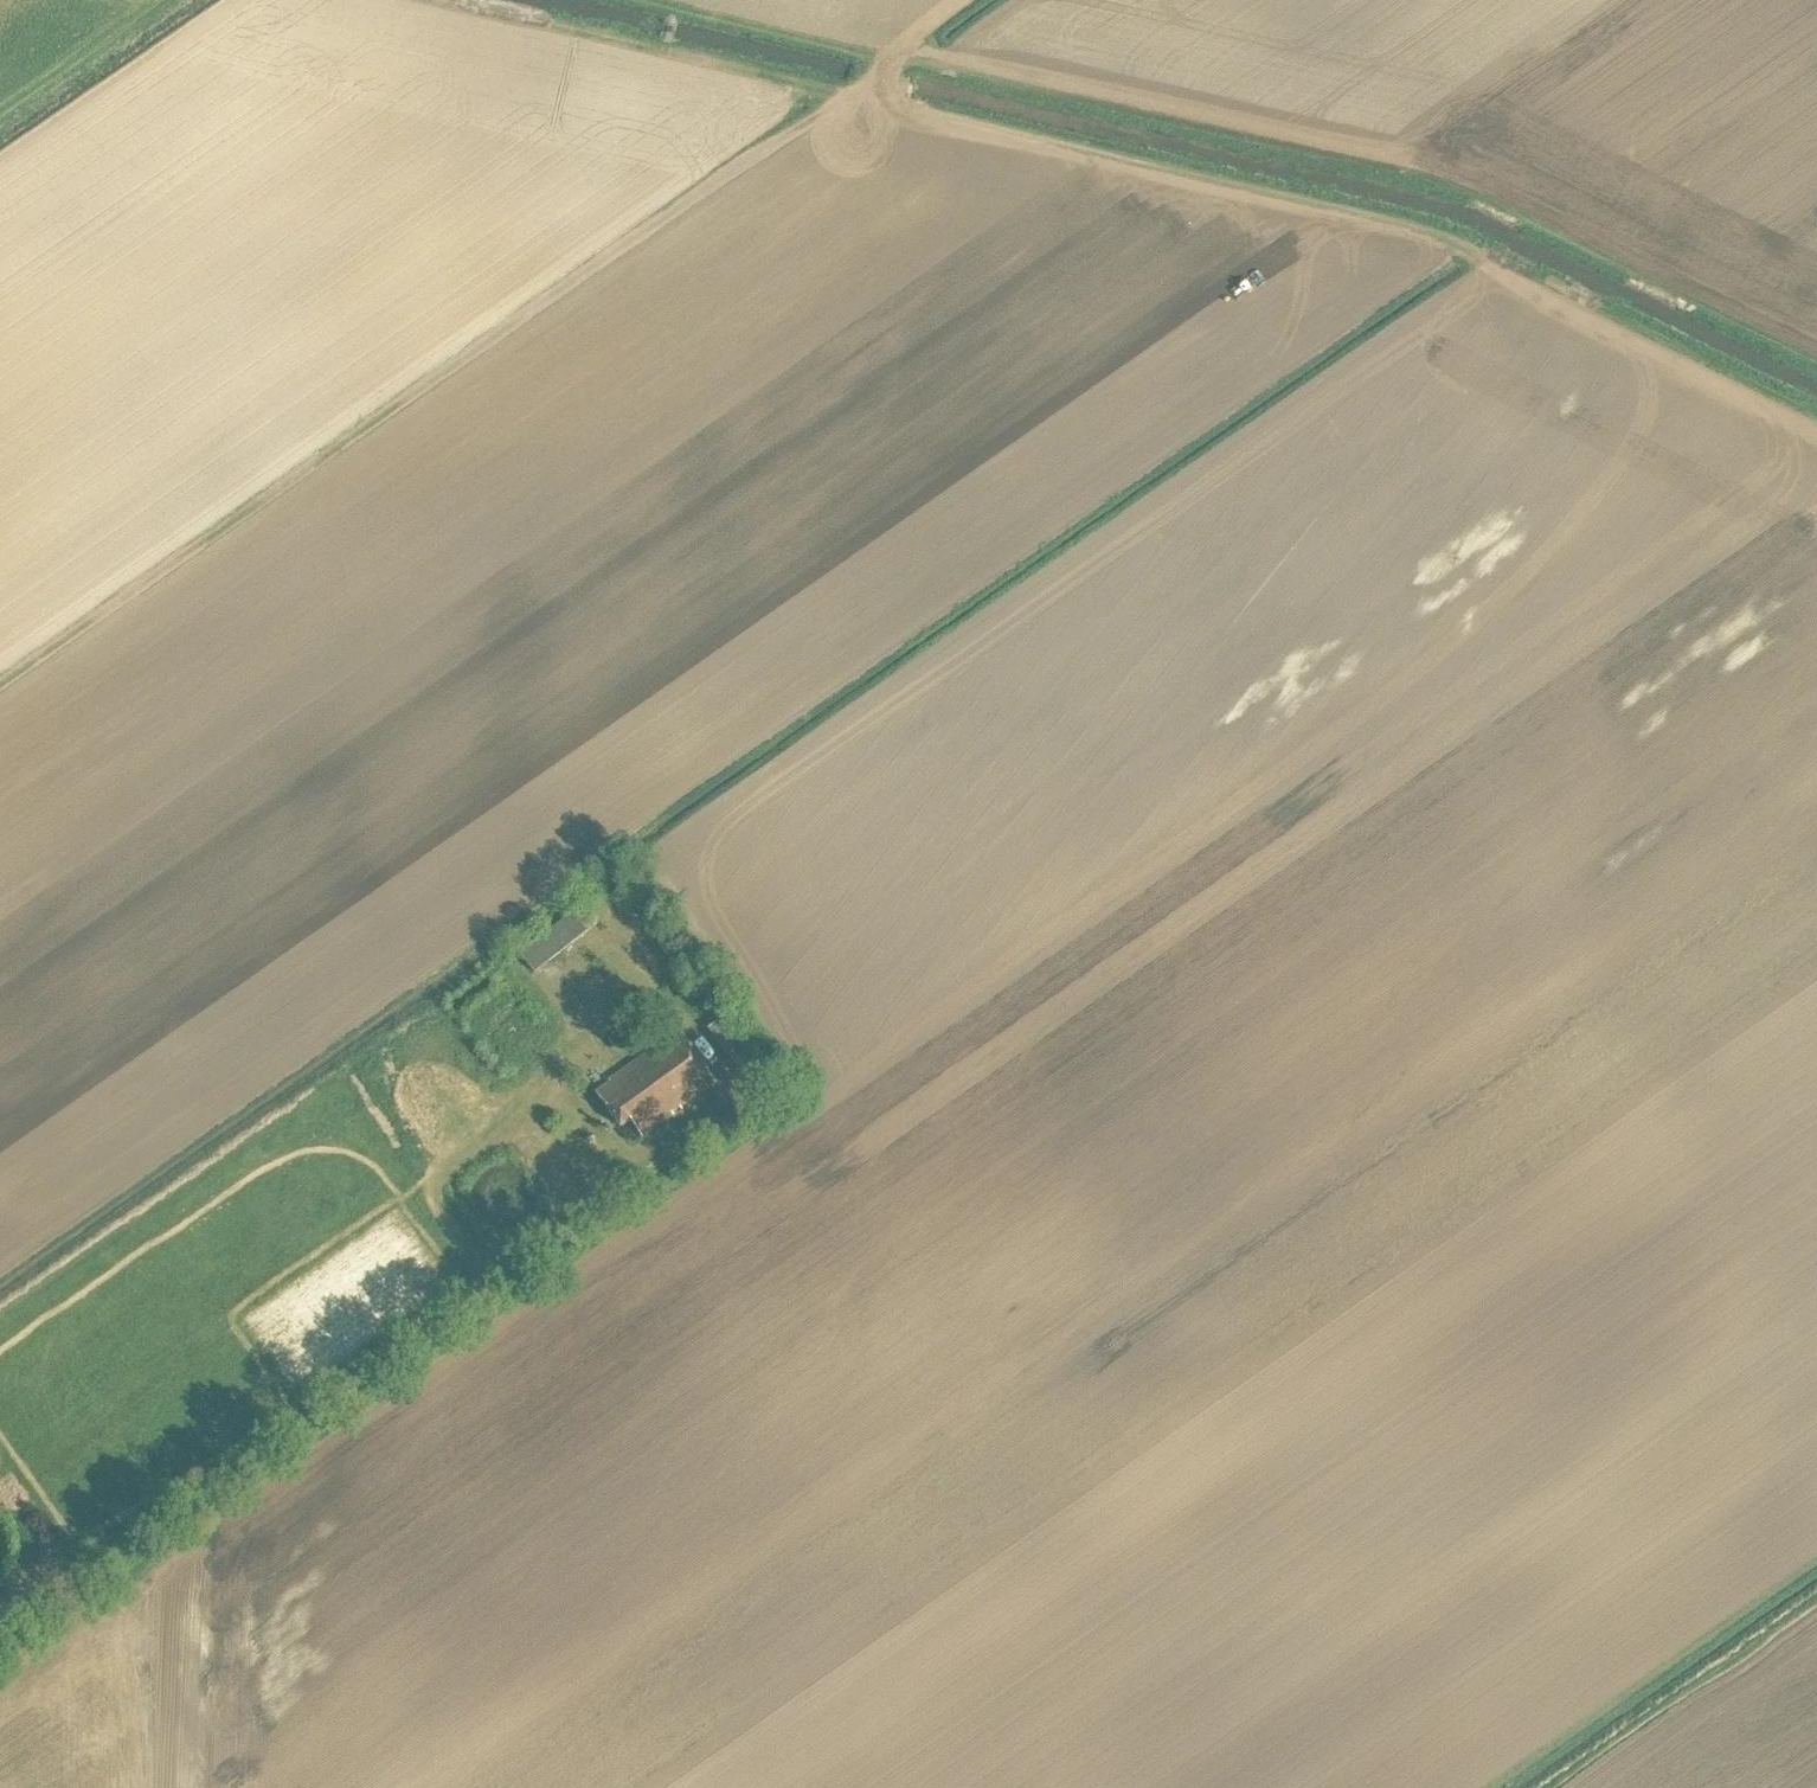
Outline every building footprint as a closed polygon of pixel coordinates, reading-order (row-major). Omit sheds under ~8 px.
[(577,909),(523,952),(539,973),(593,929),(577,909)] [(611,1082),(616,1089),(601,1099),(622,1129),(631,1123),(643,1139),(718,1087),(681,1033),(611,1082)]
